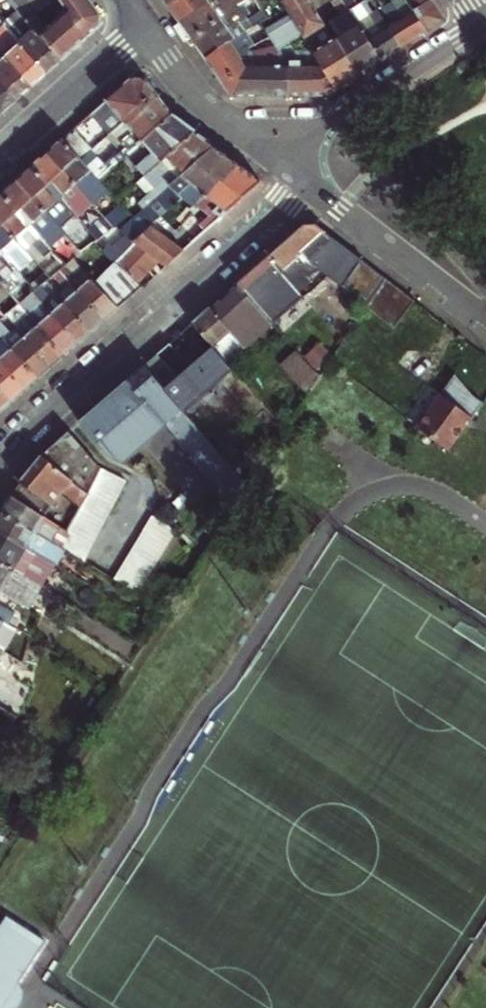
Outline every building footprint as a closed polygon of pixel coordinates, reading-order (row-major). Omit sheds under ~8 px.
[(26,22),(34,16),(54,3),(58,0),(7,0),(26,22)] [(90,0),(58,0),(54,3),(60,11),(55,15),(57,19),(45,28),(34,16),(26,22),(62,61),(100,27),(102,17),(93,5),(90,0)] [(180,23),(214,0),(177,0),(168,6),(175,16),(180,23)] [(191,40),(244,5),(251,0),(214,0),(180,23),(186,33),(191,40)] [(315,8),(311,0),(289,0),(285,3),(289,10),(295,20),(315,8)] [(329,7),(337,19),(348,12),(340,0),(329,7)] [(385,13),(394,7),(401,18),(411,12),(425,34),(446,21),(434,3),(432,0),(377,0),(385,13)] [(393,54),(402,49),(387,27),(377,10),(372,13),(364,1),(349,11),(357,25),(382,62),(393,54)] [(198,50),(206,60),(247,32),(267,18),(263,11),(249,21),(245,15),(249,12),(244,5),(191,40),(198,50)] [(394,7),(385,13),(392,24),(387,27),(402,49),(415,41),(425,34),(411,12),(401,18),(394,7)] [(315,8),(295,20),(306,38),(326,26),(321,17),(315,8)] [(328,96),(337,91),(306,38),(295,20),(289,10),(265,28),(275,44),(283,55),(283,66),(289,66),(289,97),(312,96),(328,96)] [(55,67),(62,61),(26,22),(11,35),(47,74),(55,67)] [(371,69),(382,62),(357,25),(336,38),(334,39),(357,77),(359,76),(371,69)] [(349,83),(357,77),(334,39),(326,26),(306,38),(337,91),(349,83)] [(47,74),(11,35),(7,30),(0,36),(0,53),(31,88),(40,80),(47,74)] [(222,82),(233,97),(233,69),(236,67),(248,67),(248,47),(255,42),(247,32),(206,60),(222,82)] [(252,97),(264,97),(264,51),(262,53),(255,42),(248,47),(248,67),(236,67),(233,69),(233,97),(252,97)] [(281,97),(289,97),(289,66),(283,66),(283,55),(275,44),(264,51),(264,97),(281,97)] [(31,88),(0,53),(0,82),(17,101),(25,93),(31,88)] [(110,98),(90,116),(109,137),(157,94),(147,81),(131,79),(110,98)] [(17,101),(0,82),(0,112),(2,114),(10,106),(17,101)] [(164,104),(157,94),(109,137),(121,152),(105,166),(93,152),(81,162),(99,182),(144,142),(174,116),(164,104)] [(184,124),(174,116),(144,142),(154,153),(130,174),(138,183),(145,177),(195,133),(184,124)] [(69,135),(63,141),(81,162),(93,152),(74,131),(69,135)] [(206,140),(195,133),(145,177),(155,189),(127,214),(128,215),(113,227),(118,231),(120,232),(216,148),(206,140)] [(55,148),(47,155),(92,205),(107,192),(99,182),(81,162),(63,141),(55,148)] [(229,158),(216,148),(120,232),(133,242),(152,226),(184,198),(196,207),(193,210),(195,213),(201,210),(198,205),(241,167),(229,158)] [(39,161),(33,168),(78,218),(92,205),(47,155),(39,161)] [(262,183),(241,167),(198,205),(201,210),(195,213),(182,227),(190,236),(188,238),(193,244),(213,226),(262,183)] [(25,174),(17,181),(65,234),(65,235),(80,222),(78,218),(33,168),(25,174)] [(10,188),(3,195),(50,247),(65,234),(17,181),(10,188)] [(39,265),(54,252),(50,247),(3,195),(0,197),(0,222),(39,265)] [(128,215),(127,214),(121,207),(106,220),(112,228),(113,227),(128,215)] [(112,228),(106,220),(96,209),(89,215),(97,225),(89,231),(97,241),(98,240),(108,231),(112,228)] [(10,263),(15,259),(29,274),(24,279),(35,292),(43,286),(51,279),(39,265),(0,222),(0,253),(10,263)] [(167,267),(185,251),(152,226),(133,242),(134,243),(161,262),(167,267)] [(326,276),(345,248),(318,226),(311,226),(305,226),(269,257),(288,279),(307,262),(321,272),(326,276)] [(112,228),(108,231),(114,236),(118,231),(113,227),(112,228)] [(154,270),(161,262),(134,243),(131,247),(121,240),(111,250),(107,247),(98,240),(97,241),(96,241),(117,263),(119,261),(140,283),(154,270)] [(343,287),(361,261),(345,248),(326,276),(343,287)] [(12,296),(20,305),(21,304),(34,293),(35,292),(24,279),(10,263),(0,253),(0,283),(12,296)] [(66,266),(73,261),(68,254),(61,260),(66,266)] [(299,291),(288,279),(269,257),(253,271),(239,284),(275,324),(305,298),(299,291)] [(113,314),(118,309),(97,284),(75,259),(73,261),(66,266),(61,271),(72,283),(105,321),(113,314)] [(144,286),(140,283),(119,261),(117,263),(97,284),(118,309),(132,296),(144,286)] [(385,280),(361,261),(343,287),(367,307),(385,280)] [(321,272),(307,262),(288,279),(299,291),(321,272)] [(416,304),(385,280),(367,307),(364,312),(394,335),(416,304)] [(100,325),(105,321),(72,283),(59,294),(60,295),(92,332),(100,325)] [(275,324),(239,284),(217,302),(194,323),(204,335),(214,346),(230,364),(275,324)] [(87,336),(92,332),(60,295),(55,300),(43,286),(35,292),(34,293),(79,343),(87,336)] [(73,348),(79,343),(34,293),(21,304),(40,327),(65,355),(73,348)] [(12,296),(0,307),(0,312),(5,317),(8,315),(20,305),(12,296)] [(61,358),(65,355),(40,327),(21,304),(20,305),(8,315),(21,331),(52,367),(61,358)] [(52,367),(21,331),(15,336),(2,320),(0,322),(0,334),(4,339),(39,378),(48,370),(52,367)] [(237,372),(230,364),(214,346),(204,335),(191,346),(202,358),(188,371),(166,390),(188,415),(237,372)] [(39,378),(4,339),(0,343),(0,360),(26,390),(35,382),(39,378)] [(321,345),(308,357),(318,368),(332,356),(321,345)] [(312,366),(297,350),(283,364),(297,380),(312,366)] [(26,390),(0,360),(0,387),(12,401),(22,393),(26,390)] [(165,389),(146,367),(129,381),(128,380),(112,394),(81,422),(110,453),(126,461),(167,426),(191,454),(189,456),(236,509),(251,487),(188,415),(166,390),(165,389)] [(426,419),(418,429),(451,452),(485,406),(473,396),(458,376),(436,405),(441,409),(432,422),(426,419)] [(12,401),(0,387),(0,412),(8,405),(12,401)] [(104,470),(70,431),(53,447),(43,456),(91,495),(104,470)] [(91,495),(43,456),(37,462),(27,476),(17,487),(12,496),(52,518),(64,496),(83,512),(91,495)] [(64,549),(89,563),(129,482),(104,470),(91,495),(83,512),(73,530),(64,549)] [(52,518),(12,496),(8,503),(1,514),(64,549),(73,530),(52,518)] [(1,514),(0,516),(0,533),(67,572),(78,579),(89,563),(64,549),(1,514)] [(150,517),(117,580),(140,594),(175,528),(150,517)] [(0,533),(0,562),(35,582),(43,570),(62,581),(67,572),(0,533)] [(0,562),(0,592),(1,592),(28,609),(41,586),(35,582),(0,562)] [(16,630),(19,624),(18,620),(0,608),(0,621),(16,630)] [(0,621),(0,649),(7,653),(16,630),(0,621)] [(0,930),(0,1007),(17,1007),(19,1004),(20,994),(16,986),(44,945),(7,919),(0,930)]
